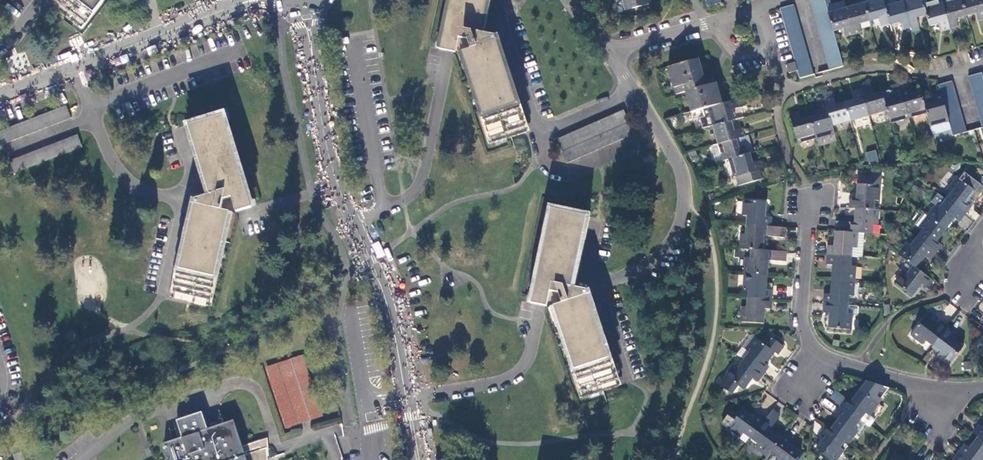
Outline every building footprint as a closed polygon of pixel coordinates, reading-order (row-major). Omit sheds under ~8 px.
[(49,4),(77,26),(97,0),(52,0),(49,4)] [(440,50),(449,51),(459,53),(462,52),(493,144),(527,132),(496,37),(481,33),(488,0),(451,0),(440,50)] [(625,10),(653,3),(653,0),(622,0),(625,10)] [(830,71),(842,67),(840,59),(832,31),(827,13),(825,5),(824,0),(810,0),(830,71)] [(889,24),(884,6),(883,0),(874,0),(863,3),(868,21),(878,18),(881,26),(889,24)] [(925,14),(923,5),(921,0),(908,0),(902,1),(910,29),(918,27),(915,17),(925,14)] [(949,29),(941,0),(923,5),(925,14),(929,26),(939,24),(941,31),(949,29)] [(965,16),(960,0),(941,0),(949,29),(955,28),(956,28),(954,19),(965,16)] [(982,20),(982,11),(980,0),(960,0),(965,16),(975,14),(977,22),(982,20)] [(843,1),(825,5),(827,13),(845,8),(843,1)] [(902,32),(910,29),(902,1),(884,6),(889,24),(899,21),(902,32)] [(858,24),(868,21),(863,3),(845,8),(852,34),(860,32),(858,24)] [(813,76),(793,5),(780,8),(795,62),(797,71),(800,80),(813,76)] [(845,36),(852,34),(845,8),(827,13),(832,31),(842,28),(845,36)] [(669,68),(674,88),(676,94),(687,92),(692,112),(705,108),(722,104),(714,77),(704,79),(698,59),(669,68)] [(786,65),(788,73),(797,71),(795,62),(786,65)] [(982,130),(982,129),(982,80),(981,74),(968,78),(982,130)] [(951,83),(937,87),(939,94),(950,132),(951,138),(966,134),(951,83)] [(889,124),(908,118),(900,91),(899,86),(891,88),(892,93),(889,94),(889,92),(880,94),(885,111),(889,124)] [(867,116),(885,111),(880,94),(871,97),(868,88),(859,91),(867,116)] [(907,88),(900,91),(908,118),(925,113),(923,107),(920,94),(910,96),(908,88),(907,88)] [(848,121),(867,116),(859,91),(851,94),(854,102),(844,105),(848,121)] [(932,136),(950,132),(939,94),(931,96),(934,104),(923,107),(925,113),(932,136)] [(831,126),(848,121),(844,105),(834,107),(831,99),(823,101),(824,105),(831,126)] [(705,108),(711,127),(732,121),(735,120),(732,110),(740,108),(738,100),(722,104),(705,108)] [(819,115),(809,118),(815,140),(827,136),(833,134),(831,126),(824,105),(817,106),(816,106),(819,115)] [(0,131),(0,142),(1,145),(68,119),(63,106),(0,131)] [(626,110),(558,140),(568,163),(636,134),(626,110)] [(797,145),(815,140),(809,118),(799,121),(796,113),(789,115),(797,145)] [(220,114),(186,125),(207,195),(193,199),(172,298),(207,306),(228,211),(233,212),(250,207),(220,114)] [(734,131),(732,121),(711,127),(716,144),(745,136),(743,129),(734,131)] [(12,175),(80,147),(75,135),(8,162),(12,175)] [(753,153),(748,136),(745,136),(716,144),(720,159),(720,162),(726,160),(750,154),(753,153)] [(829,143),(827,136),(815,140),(817,146),(829,143)] [(712,161),(720,159),(716,144),(708,147),(712,161)] [(866,151),(866,162),(877,161),(877,151),(866,151)] [(753,164),(750,154),(726,160),(731,178),(733,178),(736,187),(759,180),(757,172),(761,171),(759,162),(753,164)] [(850,199),(849,208),(854,209),(873,210),(873,200),(876,201),(878,176),(863,175),(862,185),(855,185),(854,199),(850,199)] [(950,191),(943,199),(962,213),(968,206),(964,203),(973,191),(956,177),(947,189),(950,191)] [(929,201),(934,206),(936,204),(938,206),(943,199),(935,193),(929,201)] [(957,220),(962,213),(943,199),(938,206),(936,204),(934,206),(927,216),(944,229),(953,218),(957,220)] [(745,216),(744,226),(768,227),(769,217),(765,216),(765,203),(743,201),(742,215),(745,216)] [(836,221),(836,232),(856,233),(862,234),(871,234),(872,224),(875,225),(876,211),(873,210),(854,209),(853,223),(836,221)] [(588,218),(553,211),(533,305),(540,306),(550,308),(554,307),(584,399),(619,388),(587,291),(573,288),(588,218)] [(935,241),(944,229),(927,216),(917,227),(920,230),(914,238),(933,252),(939,245),(935,241)] [(783,237),(784,229),(781,228),(768,227),(744,226),(744,234),(741,234),(740,250),(748,250),(763,251),(763,236),(783,237)] [(855,247),(856,233),(836,232),(834,232),(833,246),(827,245),(827,256),(851,258),(852,247),(855,247)] [(860,258),(862,234),(856,233),(855,247),(852,247),(851,258),(860,258)] [(906,243),(897,254),(913,266),(915,268),(924,257),(927,259),(933,252),(914,238),(909,245),(906,243)] [(783,262),(784,253),(763,251),(748,250),(748,259),(745,259),(744,274),(766,276),(767,261),(783,262)] [(851,266),(851,258),(827,256),(826,264),(831,265),(830,280),(853,282),(854,266),(851,266)] [(925,288),(931,280),(915,268),(913,266),(906,274),(904,272),(895,282),(913,296),(921,285),(925,288)] [(766,284),(766,276),(744,274),(742,288),(746,289),(745,298),(769,300),(770,290),(765,290),(766,284)] [(852,296),(853,282),(830,280),(829,295),(824,294),(823,304),(848,305),(848,296),(852,296)] [(769,310),(769,300),(745,298),(744,308),(742,307),(741,321),(762,323),(764,310),(769,310)] [(847,315),(848,305),(823,304),(822,313),(828,314),(827,327),(849,329),(850,315),(847,315)] [(855,315),(856,306),(848,305),(847,315),(850,315),(855,315)] [(924,342),(931,348),(946,328),(938,323),(935,327),(924,318),(910,335),(921,345),(924,342)] [(953,333),(946,328),(931,348),(938,353),(936,355),(948,364),(961,347),(949,337),(953,333)] [(747,352),(741,360),(761,374),(767,367),(763,364),(772,353),(776,356),(782,348),(771,340),(770,341),(767,339),(762,345),(753,339),(744,350),(747,352)] [(320,416),(301,356),(268,368),(287,427),(320,416)] [(756,382),(761,374),(741,360),(735,367),(733,365),(722,380),(719,377),(714,383),(731,395),(738,386),(743,390),(752,379),(756,382)] [(837,390),(830,395),(837,405),(844,399),(837,390)] [(847,400),(841,408),(860,422),(866,427),(868,428),(873,420),(868,416),(877,404),(859,390),(850,402),(847,400)] [(855,428),(860,422),(841,408),(836,413),(839,416),(830,429),(846,441),(848,442),(854,435),(857,430),(855,428)] [(742,434),(749,440),(764,420),(757,414),(754,418),(742,410),(737,416),(730,411),(721,423),(740,437),(742,434)] [(755,448),(767,457),(781,438),(769,429),(779,416),(771,410),(764,420),(749,440),(756,445),(755,448)] [(201,412),(189,416),(189,417),(185,419),(190,434),(207,429),(201,412)] [(175,420),(181,437),(190,434),(185,419),(189,417),(189,416),(175,420)] [(245,454),(242,446),(233,420),(207,429),(190,434),(181,437),(164,443),(169,459),(247,459),(245,454)] [(858,438),(866,427),(860,422),(855,428),(857,430),(854,435),(858,438)] [(973,434),(976,436),(982,441),(982,428),(979,425),(973,434)] [(846,441),(830,429),(826,427),(821,433),(824,436),(816,447),(832,459),(835,459),(843,449),(841,447),(846,441)] [(784,435),(781,438),(767,457),(765,459),(795,459),(800,453),(788,444),(791,440),(784,435)] [(976,436),(967,447),(964,445),(958,453),(968,459),(982,459),(982,441),(976,436)] [(266,438),(242,446),(245,454),(267,447),(266,438)] [(245,454),(247,459),(268,459),(267,447),(245,454)]
